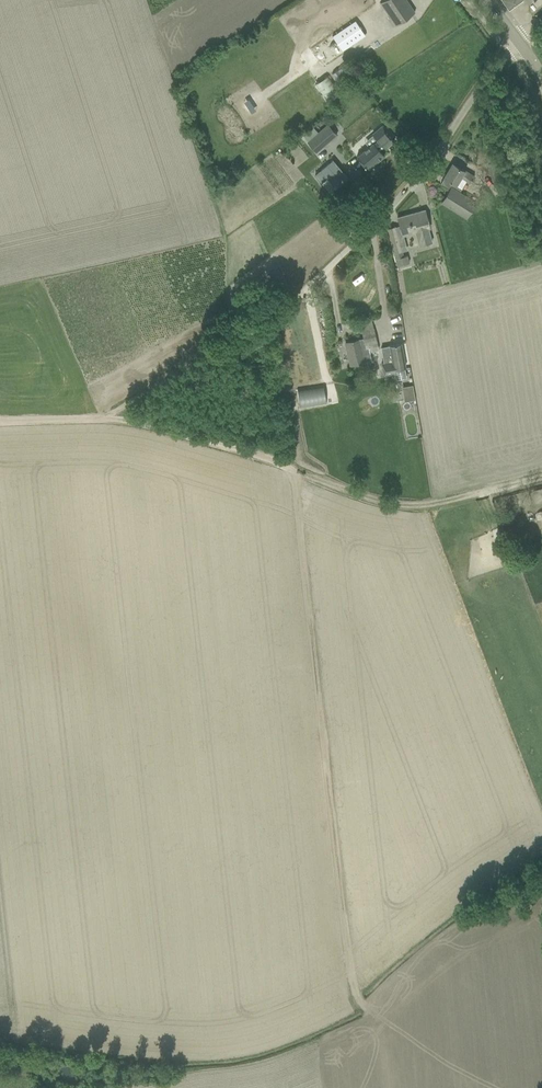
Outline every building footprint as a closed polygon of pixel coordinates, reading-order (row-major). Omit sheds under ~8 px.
[(389,16),(396,25),(415,12),(406,0),(384,0),(380,3),(389,16)] [(510,11),(524,0),(502,0),(510,11)] [(322,63),(354,47),(345,29),(313,45),(322,63)] [(328,125),(307,144),(316,153),(337,135),(328,125)] [(357,156),(365,166),(368,170),(384,156),(379,149),(383,146),(384,149),(395,140),(383,125),(372,134),(377,140),(374,143),(373,142),(357,156)] [(316,174),(315,175),(321,183),(322,182),(327,179),(330,182),(335,188),(347,178),(333,160),(328,164),(316,174)] [(442,202),(467,218),(476,201),(460,191),(466,182),(469,183),(473,176),(453,164),(444,178),(454,184),(452,188),(451,187),(442,202)] [(395,226),(387,229),(394,253),(402,251),(400,246),(405,244),(403,236),(415,232),(419,245),(431,241),(427,229),(430,228),(425,210),(397,217),(400,229),(396,230),(395,226)] [(403,256),(395,259),(397,266),(409,263),(407,255),(403,256)] [(345,343),(350,365),(364,362),(362,353),(378,350),(373,328),(361,331),(365,345),(361,346),(359,339),(345,343)] [(384,363),(382,363),(384,376),(395,373),(396,379),(406,377),(406,374),(405,368),(405,367),(401,343),(389,345),(389,346),(381,348),(384,363)]
